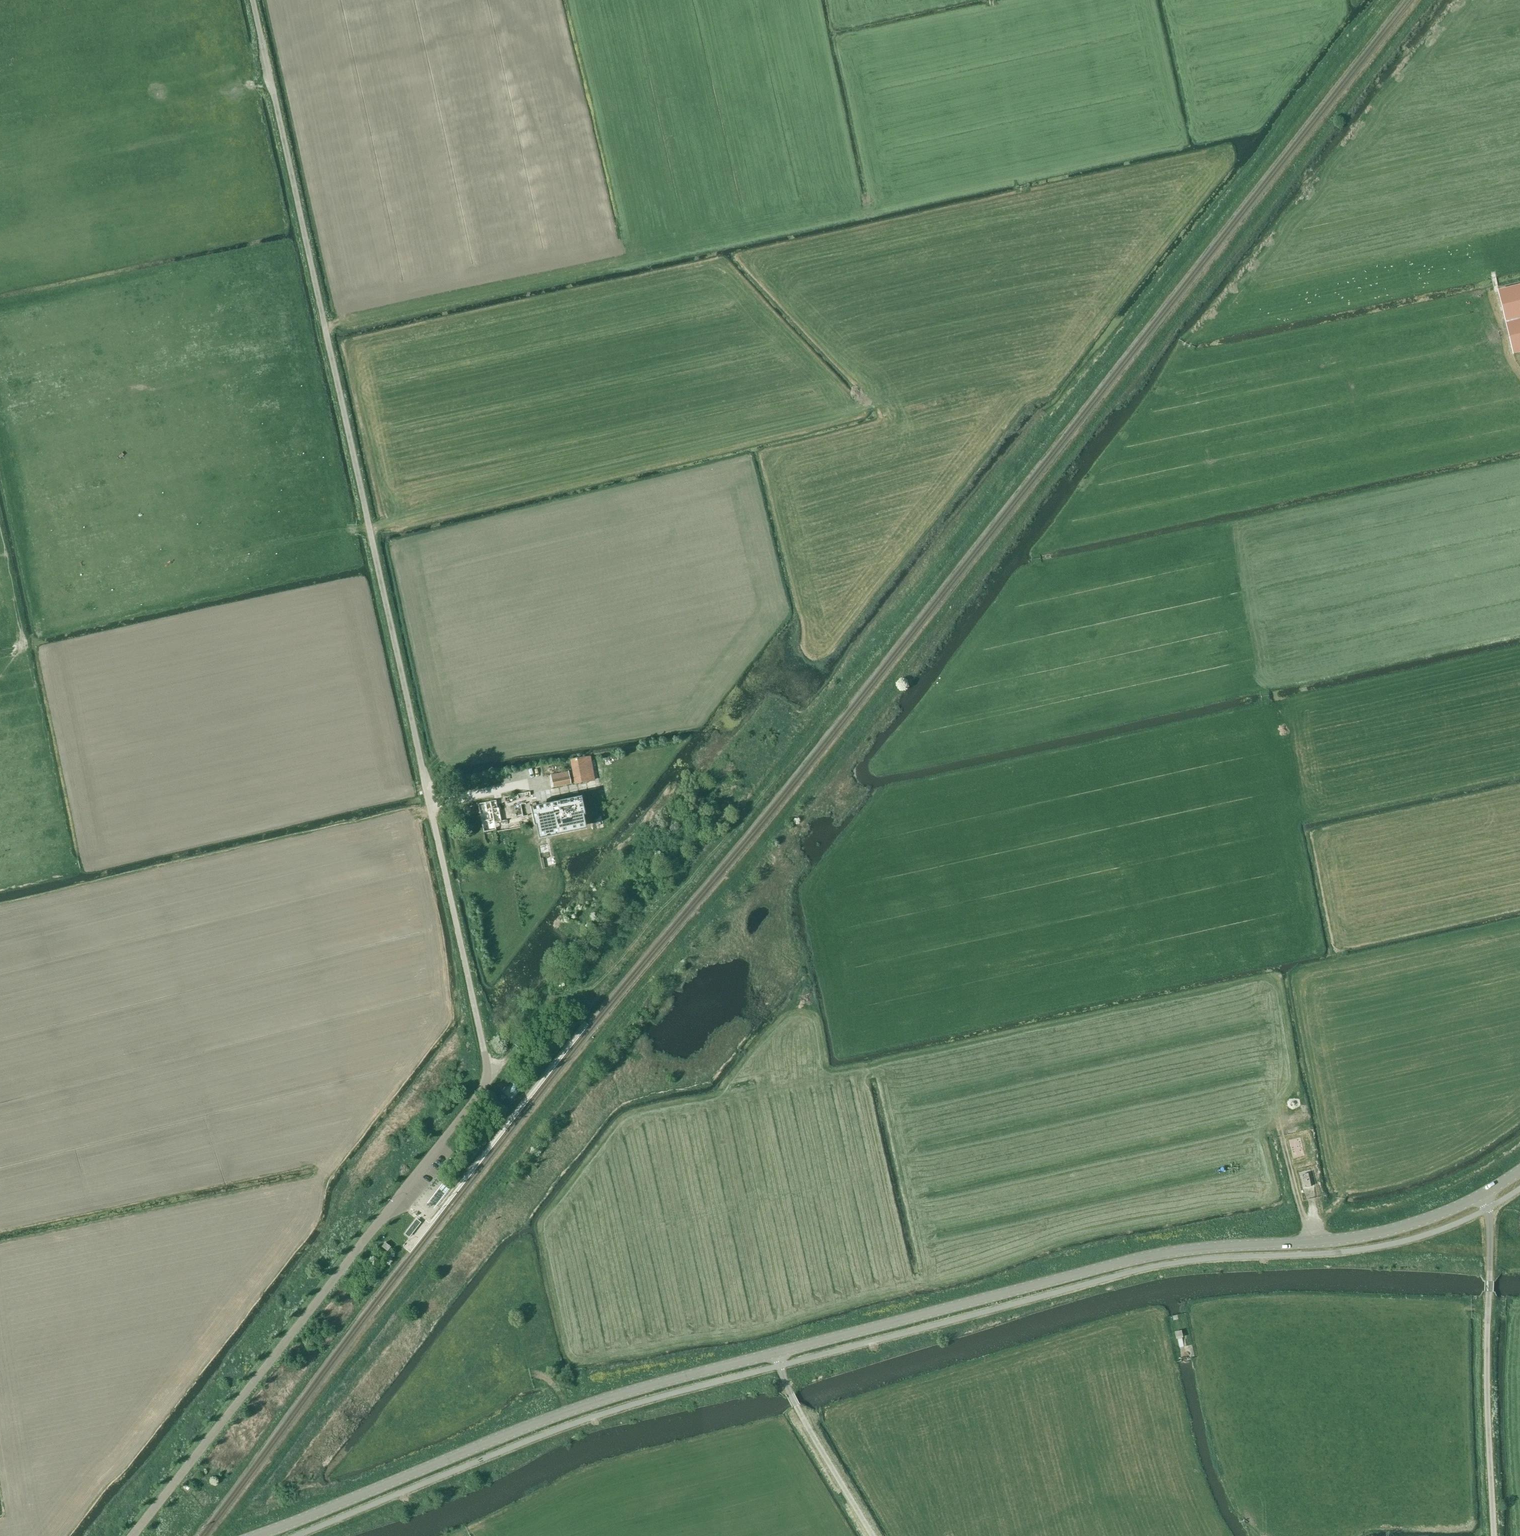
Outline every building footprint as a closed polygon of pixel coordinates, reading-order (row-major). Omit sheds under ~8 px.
[(1499,291),(1514,354),(1519,352),(1519,286),(1499,291)] [(573,771),(567,772),(570,784),(587,780),(583,757),(571,759),(573,771)] [(570,784),(567,772),(550,775),(552,787),(570,784)] [(495,832),(530,825),(525,803),(531,802),(529,792),(503,798),(503,799),(477,804),(483,832),(495,830),(495,832)] [(580,798),(529,808),(533,827),(535,827),(538,840),(586,830),(583,817),(584,816),(580,798)] [(628,905),(624,901),(617,908),(621,913),(628,905)] [(1305,1188),(1311,1186),(1308,1173),(1302,1175),(1305,1188)] [(443,1182),(427,1200),(433,1206),(449,1188),(443,1182)] [(414,1217),(405,1233),(411,1236),(419,1220),(414,1217)] [(385,1243),(381,1247),(387,1251),(390,1247),(385,1243)]
